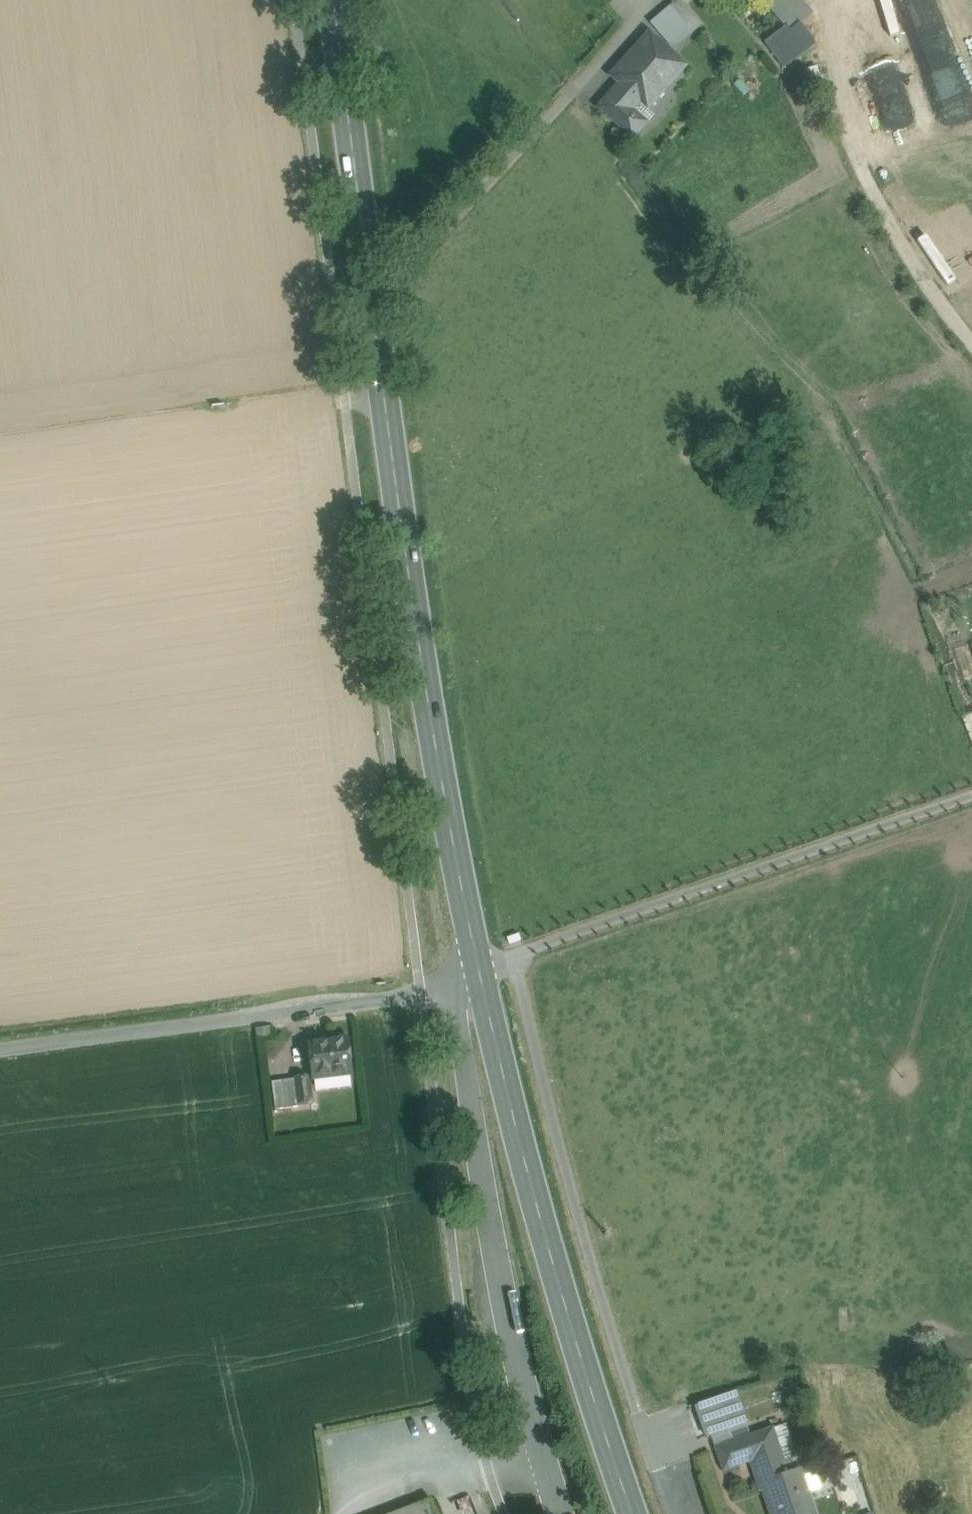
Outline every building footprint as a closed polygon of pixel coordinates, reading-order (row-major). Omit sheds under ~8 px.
[(671,7),(651,23),(670,45),(689,29),(671,7)] [(650,37),(615,76),(622,83),(613,94),(632,111),(642,100),(648,105),(683,66),(650,37)] [(632,111),(613,94),(600,108),(633,137),(646,123),(632,111)] [(347,1040),(310,1044),(315,1078),(351,1073),(347,1040)] [(291,1078),(269,1080),(271,1107),(294,1104),(291,1078)] [(309,1078),(296,1080),(299,1103),(312,1101),(309,1078)] [(731,1393),(696,1406),(707,1437),(743,1424),(731,1393)] [(778,1451),(771,1430),(717,1448),(724,1469),(754,1459),(769,1505),(793,1496),(788,1481),(787,1481),(777,1451),(778,1451)] [(769,1505),(772,1513),(813,1513),(806,1492),(793,1496),(769,1505)] [(395,1513),(436,1513),(431,1500),(395,1513)]
